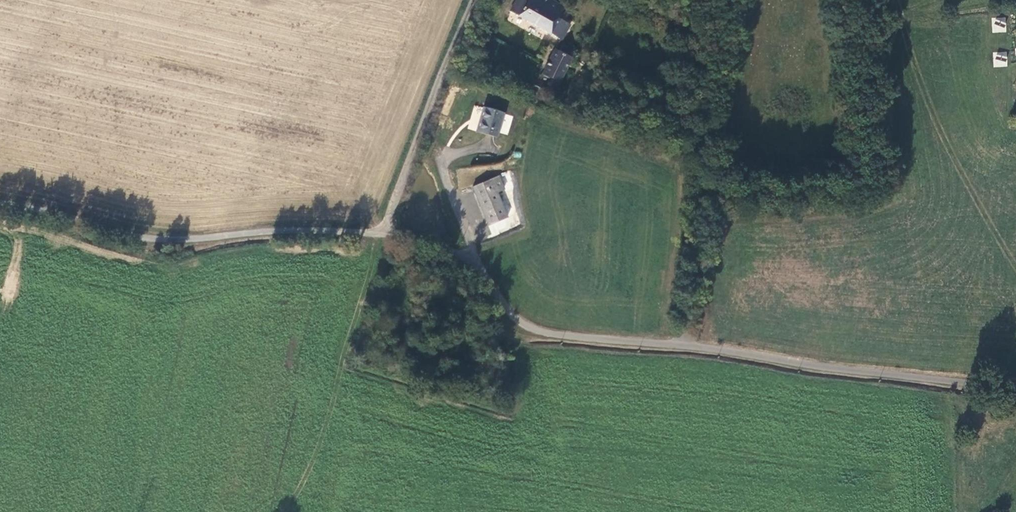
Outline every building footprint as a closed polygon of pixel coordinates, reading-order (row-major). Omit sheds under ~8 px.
[(510,11),(559,40),(568,25),(555,17),(562,6),(552,0),(516,0),(510,11)] [(1006,18),(992,17),(992,32),(1006,33),(1006,18)] [(560,54),(569,58),(571,54),(563,49),(560,54)] [(549,78),(546,86),(555,91),(570,60),(569,58),(560,54),(554,50),(540,74),(549,78)] [(992,67),(1007,67),(1007,52),(993,52),(992,67)] [(495,137),(502,114),(481,107),(475,131),(495,137)] [(471,186),(486,224),(503,216),(494,195),(501,192),(494,176),(471,186)]
